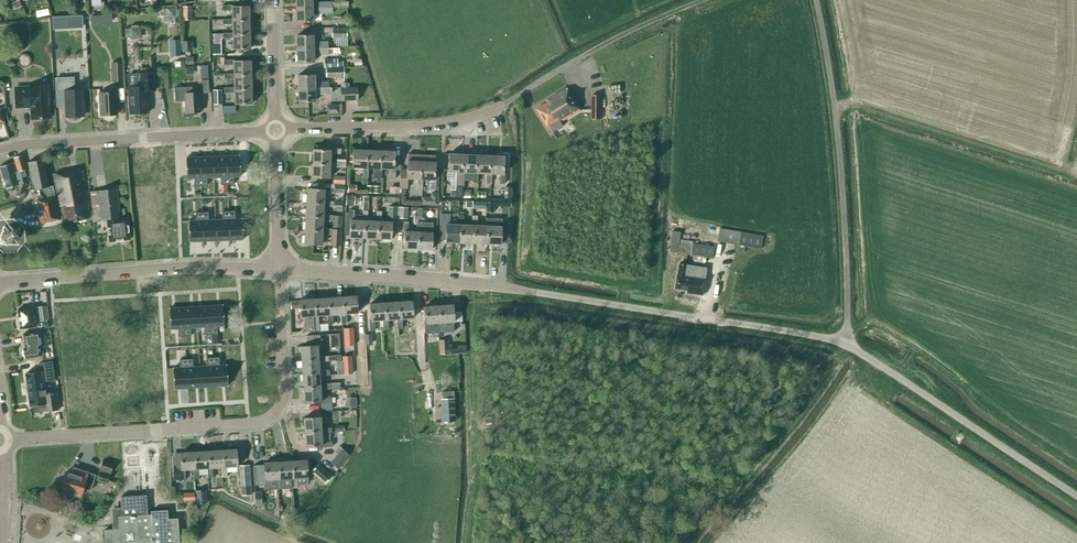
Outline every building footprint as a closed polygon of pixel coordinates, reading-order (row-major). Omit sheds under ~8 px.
[(22,6),(19,0),(18,0),(12,3),(14,9),(22,6)] [(332,7),(332,2),(312,3),(312,0),(295,0),(296,8),(332,7)] [(232,10),(232,19),(232,20),(249,20),(249,6),(233,6),(233,5),(222,5),(222,10),(232,10)] [(332,13),(332,7),(296,8),(296,22),(312,21),(312,13),(332,13)] [(163,14),(163,21),(170,21),(170,18),(176,17),(178,17),(178,9),(175,9),(175,8),(166,8),(166,14),(163,14)] [(249,20),(232,20),(232,19),(222,19),(223,24),(232,24),(232,33),(232,34),(250,34),(249,20)] [(131,37),(140,37),(139,28),(130,28),(131,37)] [(332,29),(332,37),(347,37),(347,28),(332,29)] [(250,48),(250,34),(232,34),(232,33),(214,33),(214,43),(221,43),(221,38),(233,38),(233,49),(250,48)] [(296,35),(297,48),(328,47),(327,41),(313,42),(313,34),(296,35)] [(172,56),(181,55),(180,39),(171,40),(172,56)] [(328,53),(328,47),(297,48),(297,62),(314,61),(313,54),(328,53)] [(337,61),(337,58),(324,58),(324,67),(337,66),(337,61)] [(233,65),(234,73),(234,75),(251,74),(250,60),(234,61),(234,59),(224,59),(224,65),(233,65)] [(122,62),(110,63),(111,81),(124,81),(122,62)] [(326,67),(326,76),(344,76),(344,67),(326,67)] [(130,113),(148,112),(147,90),(155,90),(154,72),(137,73),(137,74),(128,74),(129,87),(130,113)] [(234,78),(234,87),(234,89),(251,88),(251,74),(234,75),(234,73),(224,73),(224,79),(234,78)] [(329,81),(314,82),(314,74),(298,75),(298,88),(330,87),(329,81)] [(83,106),(82,89),(74,90),(73,77),(55,78),(57,103),(65,102),(66,117),(83,116),(82,106),(83,106)] [(209,92),(208,79),(201,80),(202,93),(209,92)] [(31,106),(32,118),(50,118),(48,85),(30,85),(30,87),(15,88),(16,107),(31,106)] [(234,89),(234,87),(225,87),(225,92),(234,92),(234,103),(252,103),(251,88),(234,89)] [(330,87),(298,88),(298,102),(315,101),(315,94),(331,93),(331,87),(330,87)] [(358,100),(357,87),(340,88),(341,100),(358,100)] [(537,108),(548,127),(550,126),(553,131),(558,128),(556,126),(581,110),(568,88),(547,101),(548,102),(537,108)] [(213,90),(213,104),(222,104),(222,89),(213,90)] [(99,93),(100,115),(117,114),(116,92),(99,93)] [(184,93),(185,112),(201,111),(200,92),(184,93)] [(592,95),(592,119),(601,119),(601,95),(592,95)] [(338,112),(338,104),(329,103),(328,112),(338,112)] [(313,149),(312,163),(330,164),(330,161),(332,162),(332,153),(341,154),(341,148),(331,148),(331,150),(313,149)] [(368,177),(368,167),(366,167),(367,150),(353,149),(352,167),(363,167),(362,177),(368,177)] [(367,150),(366,167),(368,167),(373,168),(373,177),(381,178),(382,168),(380,168),(381,150),(367,150)] [(380,168),(382,168),(390,169),(390,178),(395,179),(395,168),(394,168),(395,151),(381,150),(380,168)] [(462,172),(463,154),(449,153),(448,171),(457,172),(456,186),(463,186),(464,180),(464,172),(462,172)] [(422,189),(422,179),(420,179),(421,154),(408,154),(407,160),(407,169),(400,169),(399,187),(407,188),(408,178),(417,179),(417,188),(422,189)] [(420,179),(422,179),(431,179),(430,189),(435,189),(436,186),(436,179),(434,179),(435,171),(435,155),(421,154),(420,179)] [(463,154),(462,172),(464,172),(464,180),(472,180),(472,182),(477,182),(478,173),(475,172),(476,155),(463,154)] [(6,189),(23,184),(21,177),(26,176),(24,169),(26,169),(22,155),(14,157),(15,162),(0,166),(0,168),(6,189)] [(238,155),(224,156),(226,185),(232,184),(232,176),(239,176),(238,155)] [(491,173),(489,173),(490,155),(476,155),(475,172),(478,173),(486,173),(486,183),(491,183),(491,173)] [(491,173),(500,174),(499,183),(505,184),(505,173),(503,173),(504,156),(490,155),(489,173),(491,173)] [(211,156),(198,157),(200,186),(206,186),(206,178),(212,177),(211,156)] [(224,156),(211,156),(212,177),(219,177),(220,185),(226,185),(224,156)] [(198,157),(184,158),(185,179),(193,178),(193,186),(200,186),(198,157)] [(44,159),(28,162),(33,190),(39,188),(49,186),(44,159)] [(139,170),(161,169),(161,159),(138,160),(139,170)] [(330,161),(330,164),(312,163),(312,177),(330,178),(331,167),(340,167),(341,162),(334,162),(332,162),(330,161)] [(53,174),(60,206),(62,206),(64,218),(65,223),(87,218),(83,202),(86,201),(80,169),(53,174)] [(332,183),(345,184),(345,176),(333,175),(332,183)] [(336,192),(344,193),(345,184),(337,183),(336,192)] [(62,206),(60,206),(57,207),(53,185),(49,186),(39,188),(41,199),(37,199),(41,223),(59,219),(64,218),(62,206)] [(325,201),(325,192),(334,193),(335,188),(324,187),(324,189),(307,188),(306,202),(324,203),(325,201)] [(130,239),(127,217),(120,218),(116,188),(98,190),(101,220),(107,219),(109,242),(130,239)] [(354,205),(355,196),(346,195),(346,205),(354,205)] [(325,201),(324,203),(306,202),(305,215),(324,216),(324,206),(333,207),(334,202),(325,201)] [(342,209),(343,201),(334,201),(334,202),(333,207),(333,208),(342,209)] [(388,217),(397,218),(397,207),(388,206),(388,217)] [(398,207),(398,218),(407,218),(407,207),(398,207)] [(363,238),(364,220),(362,219),(354,219),(354,210),(349,209),(349,212),(346,212),(344,232),(349,233),(349,237),(363,238)] [(362,219),(364,220),(363,238),(376,238),(377,220),(376,220),(367,220),(368,210),(363,210),(362,219)] [(221,219),(215,220),(216,241),(225,240),(229,240),(227,211),(221,211),(221,219)] [(234,211),(227,211),(229,240),(242,239),(243,239),(242,218),(234,219),(234,211)] [(377,220),(376,238),(391,239),(392,221),(381,221),(381,211),(376,211),(376,220),(377,220)] [(195,221),(188,221),(189,242),(203,241),(201,212),(195,213),(195,221)] [(207,212),(201,212),(203,241),(216,241),(215,220),(208,220),(207,212)] [(323,230),(323,228),(323,219),(333,220),(333,215),(324,214),(324,216),(305,215),(305,229),(323,230)] [(444,214),(441,214),(439,240),(445,240),(445,241),(459,242),(460,224),(458,224),(449,224),(450,214),(444,214)] [(458,224),(460,224),(459,242),(473,243),(474,225),(471,225),(463,224),(463,215),(458,214),(458,224)] [(341,228),(342,216),(333,215),(333,228),(341,228)] [(487,226),(485,225),(476,225),(477,215),(472,215),(471,225),(474,225),(473,243),(487,243),(487,226)] [(501,226),(490,226),(491,216),(486,216),(485,225),(487,226),(487,243),(500,244),(501,238),(508,238),(508,223),(501,223),(501,226)] [(418,249),(419,231),(416,231),(408,231),(408,221),(403,221),(403,231),(404,231),(403,248),(418,249)] [(419,231),(418,249),(431,250),(433,222),(417,221),(416,231),(419,231)] [(11,224),(3,225),(0,228),(0,241),(5,245),(13,244),(18,238),(18,229),(11,224)] [(323,230),(305,229),(304,243),(322,244),(323,233),(332,234),(331,245),(340,245),(341,229),(330,229),(325,228),(323,228),(323,230)] [(718,241),(761,249),(764,236),(720,228),(718,241)] [(693,244),(693,242),(681,240),(679,253),(713,258),(715,247),(693,244)] [(727,252),(726,261),(745,263),(746,254),(727,252)] [(687,292),(703,295),(706,277),(692,275),(693,266),(679,263),(675,288),(687,290),(687,292)] [(356,296),(341,297),(342,314),(341,314),(341,324),(346,323),(346,313),(357,313),(356,296)] [(315,315),(313,315),(314,330),(319,329),(318,315),(327,315),(328,314),(327,297),(313,298),(315,315)] [(327,297),(328,314),(327,315),(328,324),(333,324),(332,314),(341,314),(342,314),(341,297),(327,297)] [(304,316),(313,315),(315,315),(313,298),(300,299),(301,316),(299,316),(300,326),(305,326),(304,316)] [(412,301),(397,302),(398,319),(397,319),(397,329),(402,328),(402,318),(413,318),(412,301)] [(383,303),(384,320),(383,320),(383,329),(388,329),(388,319),(397,319),(398,319),(397,302),(383,303)] [(384,320),(383,303),(369,303),(370,320),(369,320),(370,330),(375,330),(374,320),(383,320),(384,320)] [(223,304),(209,305),(211,334),(217,334),(217,326),(224,325),(223,304)] [(443,322),(454,321),(454,324),(462,323),(461,311),(453,312),(453,304),(438,305),(439,322),(438,322),(439,332),(444,332),(443,322)] [(209,305),(196,306),(197,327),(204,327),(205,334),(211,334),(209,305)] [(424,323),(424,333),(430,333),(429,323),(438,322),(439,322),(438,305),(424,306),(425,322),(424,323)] [(17,309),(20,329),(37,326),(36,322),(44,320),(44,319),(42,306),(17,309)] [(196,306),(183,307),(185,336),(191,335),(191,327),(197,327),(196,306)] [(183,307),(169,308),(171,329),(178,328),(178,336),(185,336),(183,307)] [(354,345),(353,328),(343,328),(344,346),(354,345)] [(23,348),(24,358),(43,355),(41,340),(44,339),(43,331),(23,334),(25,348),(23,348)] [(330,342),(339,341),(339,333),(330,334),(330,342)] [(301,361),(318,360),(319,361),(340,360),(340,355),(318,356),(318,345),(320,345),(319,334),(306,335),(307,346),(300,346),(301,361)] [(417,335),(400,335),(400,351),(418,351),(417,335)] [(439,340),(440,352),(449,351),(449,339),(439,340)] [(351,356),(342,356),(343,361),(343,374),(352,373),(351,356)] [(207,366),(200,366),(201,387),(214,386),(213,357),(206,358),(207,366)] [(219,357),(213,357),(214,386),(228,385),(227,364),(219,365),(219,357)] [(180,367),(173,368),(174,389),(188,388),(186,359),(180,359),(180,367)] [(193,359),(186,359),(188,388),(201,387),(200,366),(193,366),(193,359)] [(301,361),(302,375),(319,374),(319,375),(329,375),(329,370),(319,370),(319,361),(318,360),(301,361)] [(25,373),(27,390),(44,387),(44,381),(55,380),(54,370),(53,361),(39,362),(40,372),(25,373)] [(303,389),(320,388),(320,389),(330,389),(330,383),(320,384),(319,375),(319,374),(302,375),(303,389)] [(45,393),(44,387),(27,390),(29,406),(46,404),(47,411),(59,409),(57,391),(45,393)] [(320,388),(303,389),(304,402),(320,401),(321,403),(331,402),(331,397),(321,398),(320,389),(320,388)] [(346,407),(355,407),(355,397),(345,398),(346,407)] [(441,399),(442,421),(455,421),(454,398),(441,399)] [(303,418),(304,433),(321,431),(321,433),(331,432),(331,427),(321,428),(320,417),(303,418)] [(321,433),(321,431),(304,433),(305,446),(322,445),(322,447),(332,446),(332,441),(322,442),(321,433)] [(236,449),(221,450),(222,467),(221,467),(222,477),(227,477),(226,466),(237,466),(236,449)] [(221,467),(222,467),(221,450),(207,451),(209,467),(207,467),(207,474),(208,478),(213,478),(212,467),(221,467)] [(194,452),(195,468),(193,468),(194,479),(199,478),(199,475),(207,474),(207,467),(209,467),(207,451),(194,452)] [(337,455),(331,462),(337,468),(349,455),(344,451),(339,456),(337,455)] [(195,468),(194,452),(180,452),(180,454),(172,454),(174,480),(185,479),(184,469),(193,468),(195,468)] [(291,461),(292,478),(291,478),(292,488),(297,487),(296,485),(308,484),(306,460),(291,461)] [(96,479),(107,483),(113,464),(102,461),(96,479)] [(265,479),(263,479),(264,489),(269,489),(269,488),(277,488),(277,479),(278,479),(277,461),(264,462),(264,464),(253,464),(253,478),(265,477),(265,479)] [(282,488),(292,488),(291,478),(292,478),(291,461),(277,461),(278,479),(277,479),(277,488),(277,489),(282,488)] [(332,475),(319,463),(311,472),(318,477),(320,475),(327,481),(332,475)] [(239,465),(241,486),(251,485),(249,464),(239,465)] [(66,472),(60,489),(80,496),(83,487),(90,490),(95,474),(74,468),(73,474),(66,472)] [(206,489),(195,490),(196,503),(207,502),(206,489)] [(177,518),(167,519),(167,510),(150,511),(151,514),(147,515),(146,495),(120,497),(121,510),(111,511),(112,529),(104,530),(105,542),(179,542),(177,518)]
